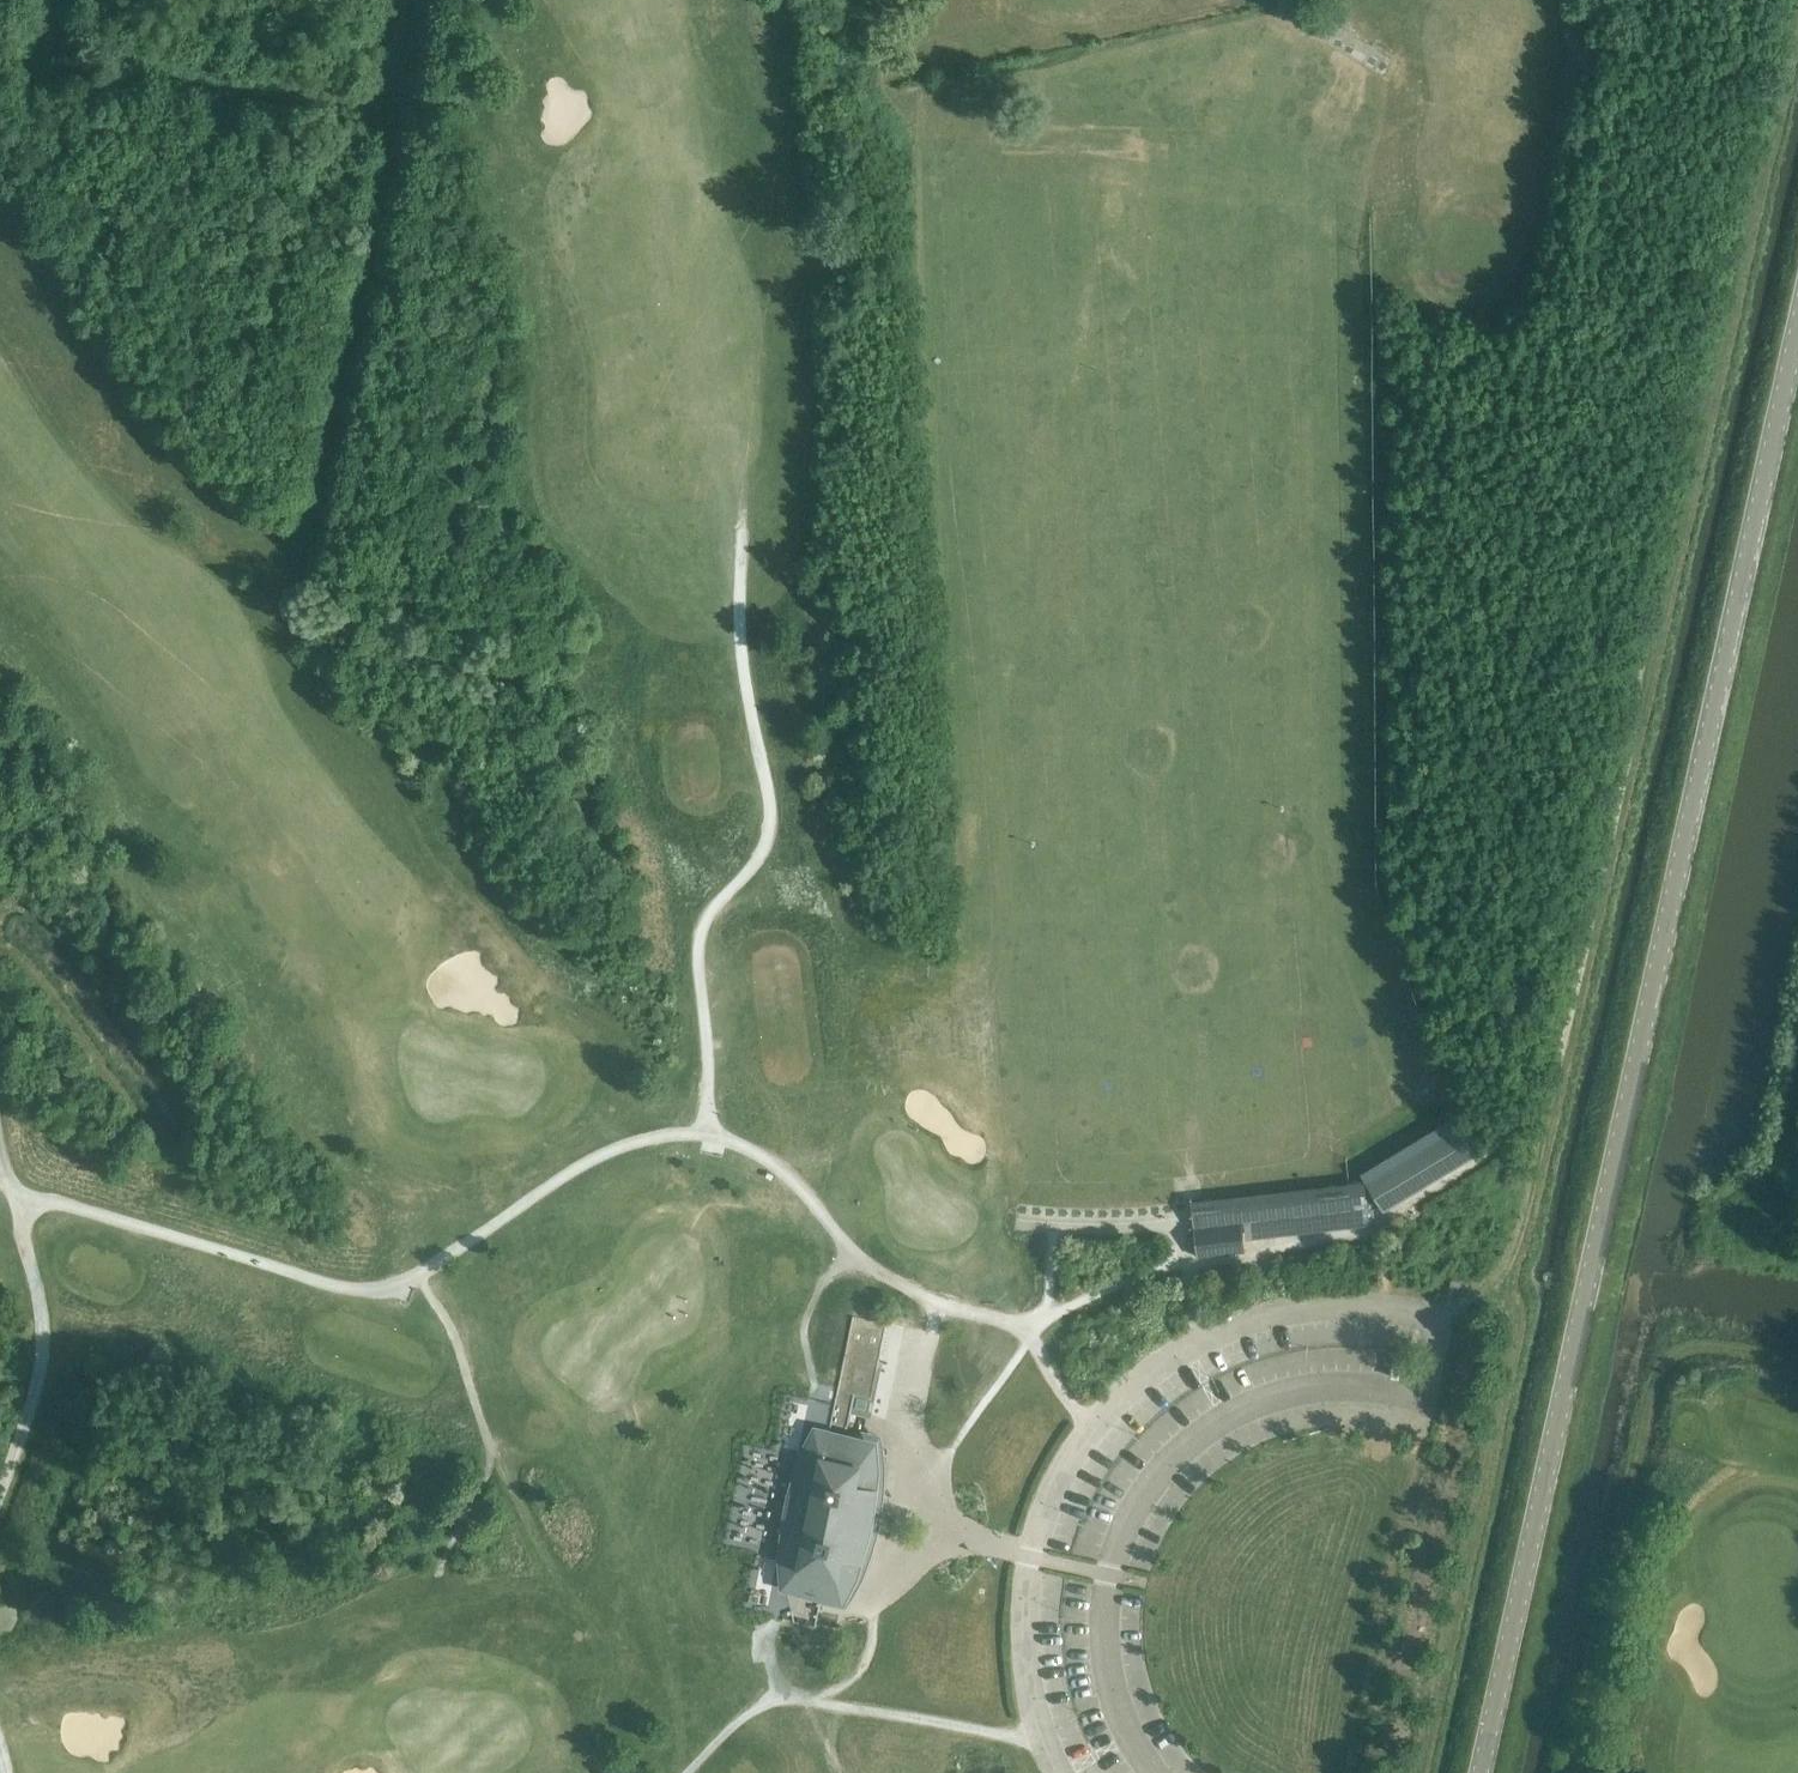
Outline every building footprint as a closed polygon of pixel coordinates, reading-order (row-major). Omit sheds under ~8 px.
[(1354,1222),(1351,1195),(1192,1212),(1195,1238),(1354,1222)] [(871,1443),(861,1441),(844,1437),(850,1411),(866,1415),(871,1395),(886,1320),(852,1313),(834,1399),(828,1427),(827,1434),(824,1434),(818,1432),(815,1431),(804,1452),(797,1472),(793,1472),(787,1492),(783,1515),(780,1536),(784,1537),(783,1559),(784,1582),(785,1582),(786,1588),(790,1607),(793,1619),(792,1619),(819,1625),(819,1622),(815,1622),(822,1589),(840,1593),(841,1594),(851,1573),(861,1576),(870,1552),(863,1551),(868,1534),(875,1536),(878,1522),(880,1510),(873,1508),(876,1491),(882,1492),(883,1467),(873,1465),(872,1443),(871,1443)]
